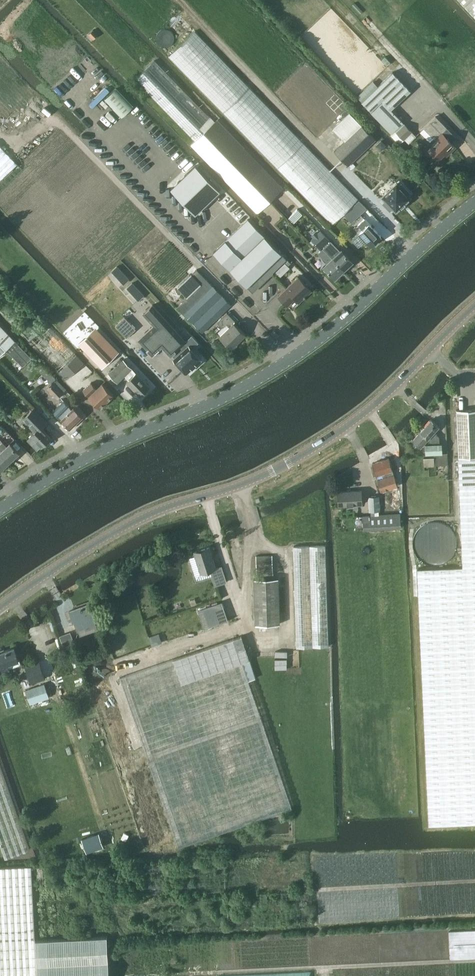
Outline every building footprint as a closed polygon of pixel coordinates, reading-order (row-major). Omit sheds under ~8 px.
[(474,16),(474,0),(460,0),(474,16)] [(159,39),(168,46),(176,34),(167,28),(159,39)] [(332,224),(338,218),(341,215),(359,197),(196,31),(169,56),(332,224)] [(136,79),(196,140),(190,145),(258,214),(284,188),(217,119),(214,122),(155,60),(136,79)] [(392,133),(403,122),(391,109),(411,90),(393,71),(362,101),(371,111),(392,133)] [(116,88),(105,99),(122,117),(134,106),(116,88)] [(334,129),(345,141),(334,151),(348,166),(376,139),(362,125),(351,112),(334,129)] [(452,142),(456,137),(436,116),(425,127),(436,139),(437,138),(438,139),(429,148),(438,159),(448,149),(451,152),(456,146),(452,142)] [(405,139),(413,131),(405,124),(397,132),(405,139)] [(18,164),(12,158),(0,146),(0,181),(18,164)] [(196,165),(171,188),(196,214),(220,190),(196,165)] [(397,183),(383,197),(386,200),(383,203),(390,210),(393,208),(396,211),(402,206),(402,207),(406,203),(405,202),(411,197),(408,195),(411,193),(402,183),(399,185),(397,183)] [(252,292),(259,285),(286,258),(264,235),(248,218),(224,240),(213,251),(252,292)] [(371,246),(381,236),(370,223),(365,218),(359,225),(363,229),(359,233),(371,246)] [(313,237),(311,239),(320,249),(330,239),(321,230),(319,232),(317,230),(311,235),(313,237)] [(328,242),(324,247),(345,270),(354,262),(342,248),(336,254),(332,249),(333,248),(328,242)] [(321,249),(318,252),(327,262),(323,266),(335,280),(345,270),(324,247),(322,248),(321,249)] [(123,283),(128,278),(115,265),(110,270),(123,283)] [(11,285),(0,274),(0,309),(67,379),(84,362),(11,285)] [(299,275),(278,294),(287,303),(292,308),(299,301),(312,288),(299,275)] [(203,332),(232,304),(209,281),(181,309),(203,332)] [(154,325),(138,340),(152,355),(162,346),(171,356),(172,355),(175,358),(174,358),(187,372),(202,359),(192,348),(198,342),(193,337),(187,343),(186,342),(186,341),(152,304),(143,313),(154,325)] [(246,335),(236,324),(233,322),(235,320),(227,312),(221,317),(218,320),(218,322),(222,326),(224,326),(227,323),(229,326),(220,335),(232,348),(246,335)] [(126,337),(135,329),(124,317),(115,325),(126,337)] [(15,340),(0,324),(0,355),(15,340)] [(95,327),(78,344),(102,368),(119,351),(95,327)] [(150,387),(123,359),(109,373),(118,382),(125,375),(129,379),(127,381),(140,396),(150,387)] [(44,366),(39,371),(51,383),(46,388),(56,398),(57,398),(66,389),(50,372),(44,366)] [(97,387),(91,381),(83,389),(101,408),(114,395),(102,382),(97,387)] [(71,409),(64,401),(53,410),(70,429),(83,416),(73,407),(71,409)] [(34,408),(24,417),(36,430),(32,434),(32,435),(29,438),(39,449),(42,445),(43,446),(51,437),(42,427),(48,422),(34,408)] [(418,569),(423,684),(429,825),(474,823),(474,409),(456,410),(459,458),(462,553),(463,567),(418,569)] [(440,443),(440,437),(435,432),(440,427),(431,419),(412,441),(421,448),(429,439),(429,443),(426,443),(426,453),(434,453),(434,457),(424,457),(424,466),(435,466),(435,465),(449,464),(448,452),(442,453),(442,443),(440,443)] [(10,461),(20,452),(10,442),(7,445),(3,441),(1,439),(0,439),(0,450),(10,461)] [(10,461),(0,450),(0,468),(1,469),(10,461)] [(398,486),(389,458),(372,463),(377,475),(382,474),(383,477),(378,479),(381,491),(398,486)] [(359,509),(358,504),(362,504),(362,490),(339,491),(339,505),(353,504),(353,510),(359,509)] [(370,510),(371,510),(380,510),(379,496),(369,496),(370,510)] [(385,510),(395,509),(401,509),(400,497),(395,497),(384,498),(385,510)] [(400,513),(363,515),(364,529),(401,527),(400,513)] [(457,542),(457,538),(456,533),(454,530),(451,526),(447,523),(443,521),(439,520),(433,519),(429,520),(425,521),(421,524),(418,526),(416,530),(413,534),(412,538),(412,542),(413,547),(414,551),(416,554),(419,558),(422,561),(426,563),(431,564),(434,565),(439,564),(443,563),(447,561),(450,559),(453,556),(455,551),(457,547),(457,542)] [(297,647),(329,646),(326,545),(294,546),(297,647)] [(201,573),(216,568),(210,546),(194,551),(201,573)] [(274,578),(272,555),(256,556),(257,579),(254,579),(256,624),(281,624),(279,578),(274,578)] [(73,620),(76,619),(81,633),(99,626),(91,603),(70,610),(73,620)] [(235,639),(120,676),(176,840),(178,847),(293,808),(292,807),(249,680),(256,678),(251,659),(250,657),(242,636),(235,639)] [(14,646),(5,650),(4,648),(0,650),(0,660),(4,670),(11,668),(10,667),(21,663),(23,663),(21,658),(19,658),(14,646)] [(32,683),(45,678),(40,662),(26,667),(32,683)] [(31,703),(50,696),(45,683),(26,689),(31,703)] [(30,848),(0,763),(0,840),(6,856),(30,848)] [(99,832),(82,838),(87,852),(104,846),(99,832)] [(35,939),(31,865),(0,867),(0,975),(37,975),(35,939)] [(35,939),(37,975),(110,975),(107,936),(55,938),(35,939)]
